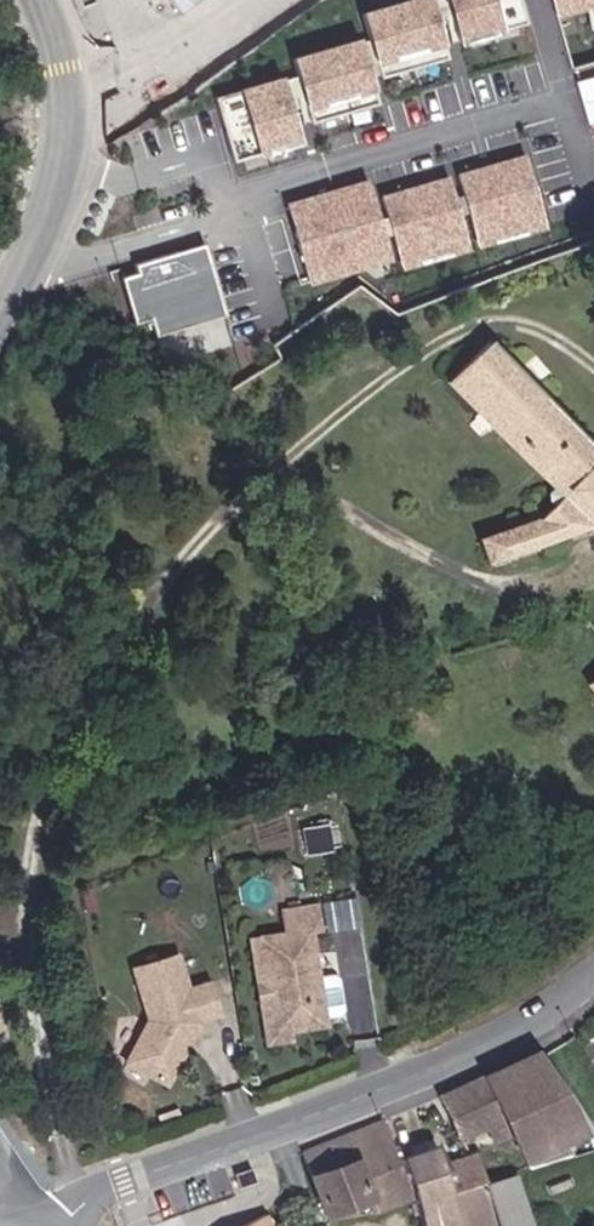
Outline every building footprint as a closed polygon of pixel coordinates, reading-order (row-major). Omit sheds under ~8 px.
[(371,12),(384,60),(449,43),(437,0),(415,0),(371,12)] [(502,0),(452,0),(465,45),(511,32),(502,0)] [(556,21),(593,10),(593,0),(550,0),(556,21)] [(365,38),(301,58),(315,106),(380,87),(365,38)] [(307,139),(289,76),(242,89),(260,153),(307,139)] [(529,153),(459,173),(480,246),(550,225),(529,153)] [(452,175),(386,194),(407,269),(474,249),(452,175)] [(396,260),(372,177),(290,201),(314,284),(396,260)] [(210,242),(134,263),(137,273),(124,277),(137,323),(153,318),(158,333),(230,314),(210,242)] [(495,337),(454,382),(568,492),(548,515),(486,537),(494,561),(588,533),(593,527),(593,439),(495,337)] [(358,901),(330,903),(334,935),(366,931),(358,901)] [(287,931),(252,936),(269,1044),(299,1042),(296,1030),(331,1024),(317,931),(328,932),(322,905),(283,909),(287,931)] [(183,951),(136,964),(151,1015),(129,1062),(171,1085),(206,1022),(227,1015),(213,980),(195,984),(183,951)] [(443,1093),(463,1139),(506,1122),(528,1167),(593,1141),(593,1130),(540,1048),(443,1093)] [(388,1116),(307,1149),(306,1161),(329,1218),(374,1205),(377,1214),(420,1199),(403,1156),(388,1116)] [(403,1156),(420,1199),(427,1225),(536,1225),(522,1174),(492,1183),(481,1152),(446,1161),(441,1144),(403,1156)] [(256,1168),(238,1173),(241,1186),(259,1181),(256,1168)] [(262,1214),(228,1225),(267,1225),(262,1214)]
